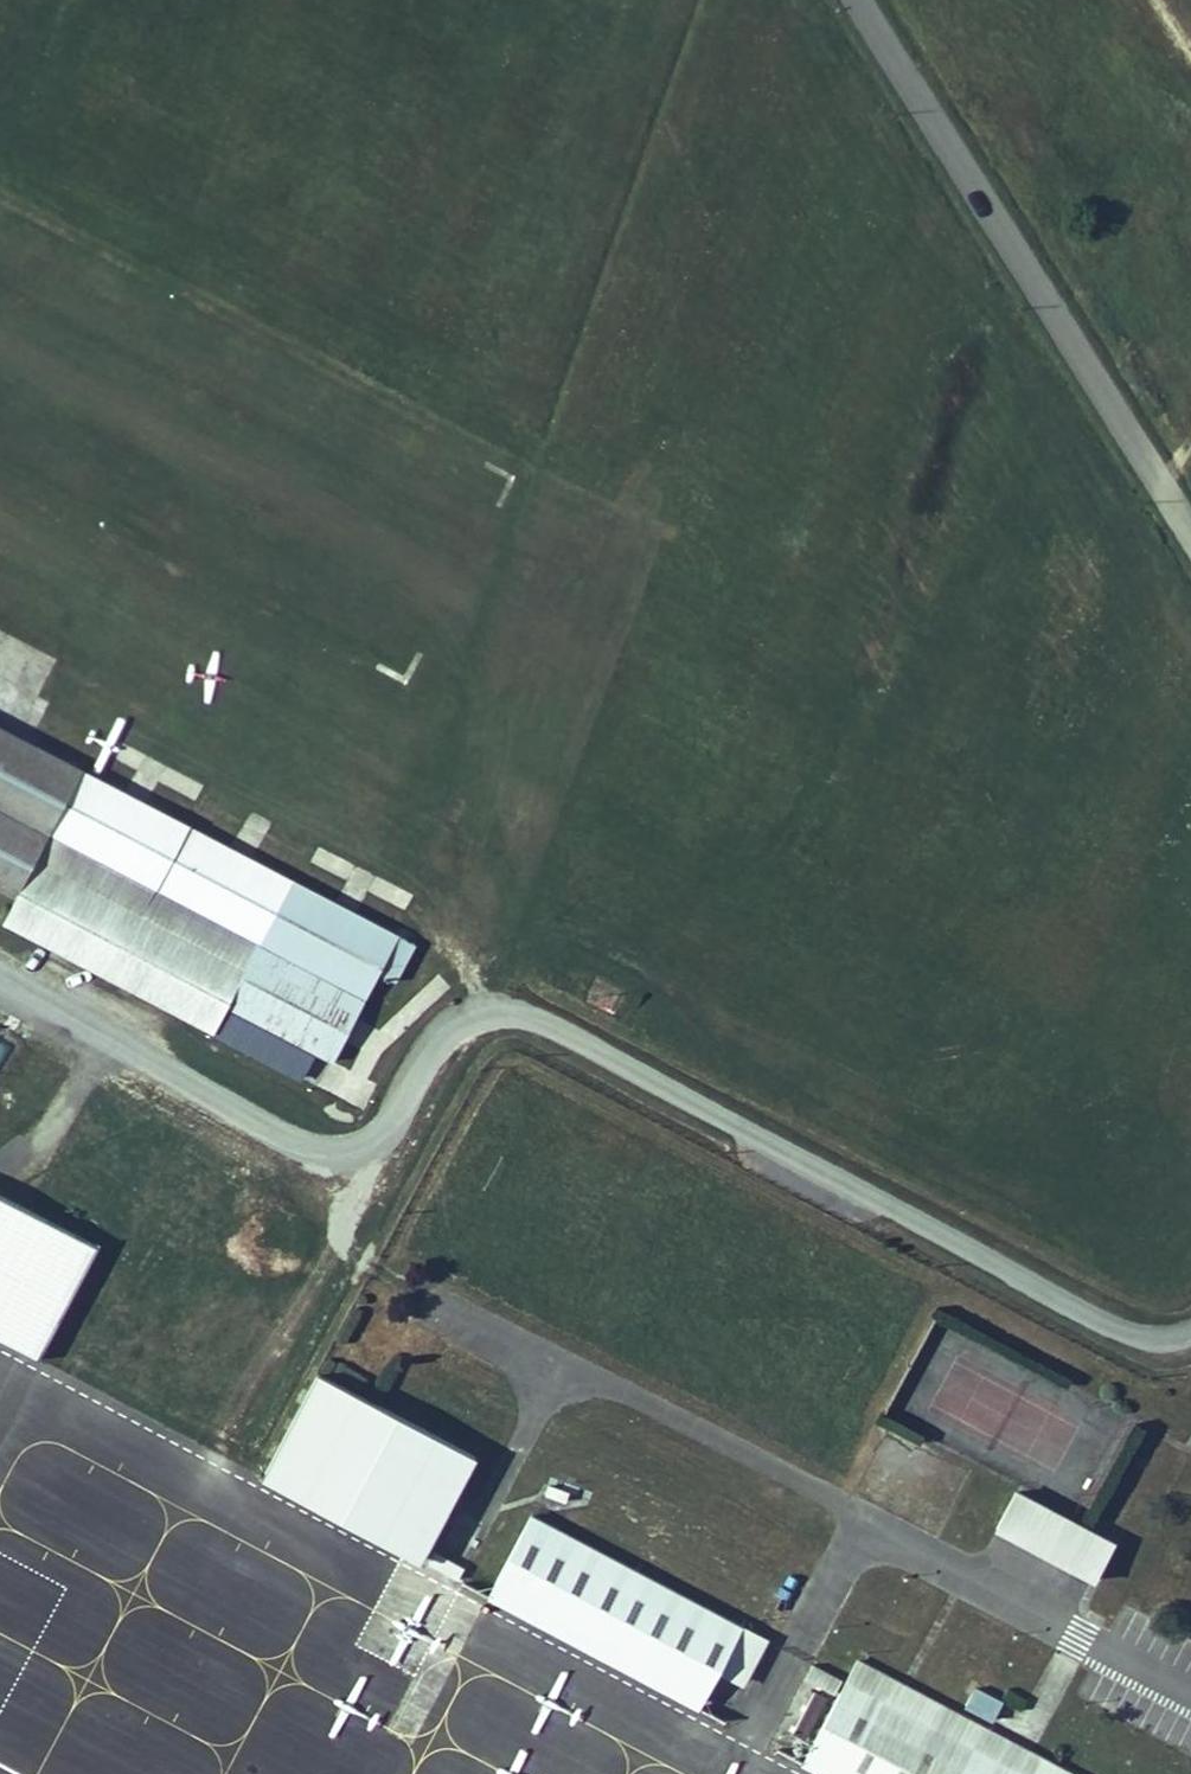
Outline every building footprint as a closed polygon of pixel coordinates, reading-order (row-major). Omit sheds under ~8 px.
[(18,888),(50,827),(264,935),(232,999),(341,1052),(385,964),(406,971),(422,936),(75,760),(0,723),(0,879),(18,888)] [(10,1042),(0,1038),(0,1065),(10,1042)] [(0,1201),(0,1340),(20,1350),(42,1361),(98,1251),(0,1201)] [(326,1366),(270,1471),(427,1554),(482,1448),(326,1366)] [(1023,1483),(1005,1521),(1101,1568),(1120,1532),(1023,1483)] [(774,1629),(533,1505),(490,1589),(731,1715),(749,1680),(774,1629)] [(440,1543),(432,1558),(461,1575),(470,1560),(440,1543)] [(809,1758),(841,1773),(1090,1773),(863,1655),(809,1758)] [(978,1681),(970,1698),(998,1713),(1007,1694),(978,1681)]
